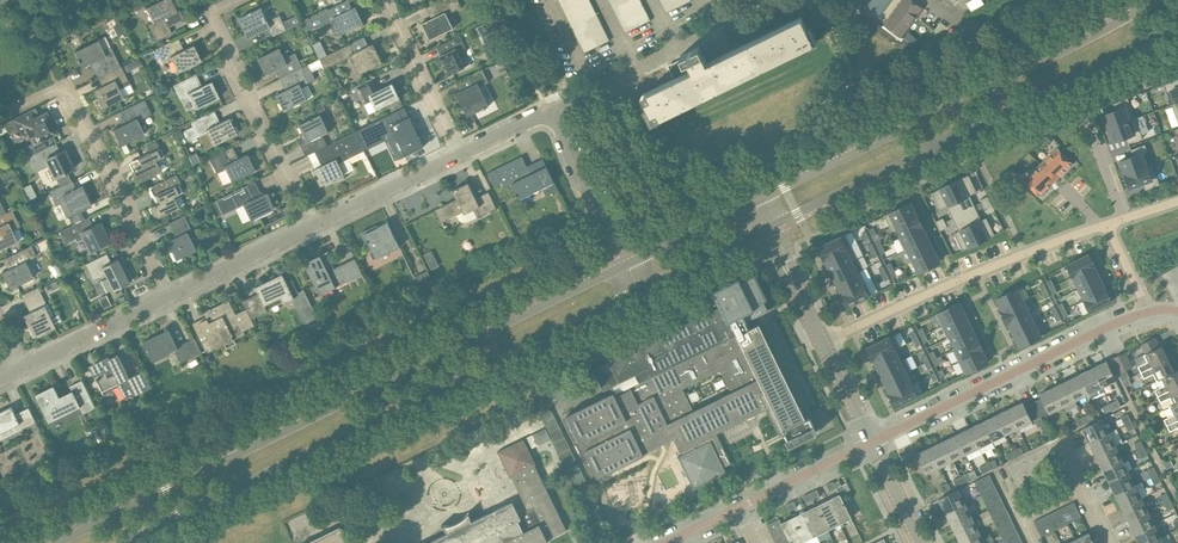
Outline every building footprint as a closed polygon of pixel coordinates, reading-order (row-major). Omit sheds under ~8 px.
[(146,7),(153,22),(149,24),(157,40),(172,33),(167,24),(171,22),(172,25),(174,23),(181,20),(176,9),(178,8),(174,0),(161,0),(146,7)] [(348,0),(303,22),(307,32),(315,28),(316,30),(333,21),(340,35),(364,23),(355,7),(352,8),(348,0)] [(458,0),(440,0),(432,4),(438,15),(422,23),(430,39),(454,27),(448,14),(461,7),(458,0)] [(561,6),(564,12),(577,6),(574,0),(572,0),(561,6)] [(590,0),(577,6),(580,13),(593,7),(590,0)] [(612,6),(615,13),(628,6),(625,0),(624,0),(612,6)] [(628,6),(631,13),(644,7),(641,0),(628,6)] [(675,0),(663,6),(666,13),(679,7),(675,0)] [(864,11),(877,21),(892,0),(872,0),(864,11)] [(884,25),(901,38),(923,8),(911,0),(902,0),(884,25)] [(577,6),(564,12),(568,19),(580,13),(577,6)] [(628,6),(615,13),(618,19),(631,13),(628,6)] [(597,13),(593,7),(580,13),(584,20),(597,13)] [(631,13),(635,20),(648,14),(644,7),(631,13)] [(289,19),(283,22),(279,15),(268,21),(261,8),(253,12),(252,11),(249,13),(249,14),(239,19),(248,38),(269,28),(274,37),(293,27),(289,19)] [(863,12),(859,18),(865,23),(869,26),(872,23),(873,20),(863,12)] [(580,13),(568,19),(571,26),(584,20),(580,13)] [(600,20),(597,13),(584,20),(587,26),(600,20)] [(631,13),(618,19),(622,26),(635,20),(631,13)] [(635,20),(638,27),(651,20),(648,14),(635,20)] [(584,20),(571,26),(574,33),(587,26),(584,20)] [(603,27),(600,20),(587,26),(590,33),(603,27)] [(635,20),(622,26),(625,33),(638,27),(635,20)] [(804,29),(799,20),(714,62),(706,47),(701,49),(700,46),(680,55),(684,62),(673,67),(679,79),(647,95),(651,104),(644,107),(652,122),(660,118),(657,114),(808,40),(810,45),(818,41),(810,26),(804,29)] [(869,26),(878,32),(882,26),(873,20),(872,23),(869,26)] [(125,33),(120,23),(114,26),(118,36),(125,33)] [(484,24),(477,27),(480,34),(487,30),(484,24)] [(587,26),(574,33),(577,39),(590,33),(587,26)] [(889,40),(893,34),(882,26),(878,32),(889,40)] [(607,34),(603,27),(590,33),(594,40),(607,34)] [(471,35),(469,31),(440,45),(445,54),(438,57),(448,76),(466,67),(458,52),(467,48),(463,39),(471,35)] [(590,33),(577,39),(581,46),(594,40),(590,33)] [(610,40),(607,34),(594,40),(597,47),(610,40)] [(889,40),(901,49),(910,44),(902,39),(901,40),(893,34),(889,40)] [(98,77),(104,74),(120,66),(111,47),(103,51),(98,40),(74,51),(78,59),(77,59),(78,63),(79,62),(82,68),(91,63),(92,66),(95,65),(100,75),(97,76),(98,77)] [(594,40),(581,46),(584,53),(597,47),(594,40)] [(161,61),(162,63),(171,59),(178,73),(201,61),(193,45),(177,53),(171,41),(155,49),(158,55),(161,61)] [(357,51),(352,42),(320,58),(324,66),(325,69),(352,56),(360,73),(383,63),(373,43),(357,51)] [(289,73),(302,67),(295,53),(285,58),(280,48),(258,58),(266,74),(281,67),(285,75),(289,73)] [(139,58),(133,61),(135,65),(138,66),(142,65),(139,58)] [(289,73),(285,75),(291,87),(276,95),(284,111),(308,99),(301,85),(316,78),(312,71),(324,66),(320,58),(302,67),(289,73)] [(120,66),(104,74),(108,83),(93,90),(102,108),(124,98),(120,89),(130,84),(128,80),(121,66),(120,66)] [(489,82),(482,69),(457,81),(462,90),(456,93),(468,116),(483,109),(486,108),(486,107),(489,106),(479,86),(489,82)] [(195,88),(189,78),(173,85),(180,100),(189,96),(195,109),(219,98),(211,81),(195,88)] [(377,90),(372,79),(357,86),(362,97),(365,103),(372,100),(377,110),(400,98),(393,83),(377,90)] [(1164,84),(1167,92),(1172,90),(1177,103),(1177,102),(1177,79),(1164,84)] [(357,86),(350,89),(355,101),(362,97),(357,86)] [(171,87),(164,91),(166,97),(174,93),(171,87)] [(1113,103),(1116,110),(1102,115),(1103,116),(1102,117),(1104,123),(1105,123),(1107,128),(1135,118),(1128,98),(1113,103)] [(152,113),(145,99),(123,110),(129,122),(113,130),(120,146),(121,146),(125,143),(144,134),(138,120),(152,113)] [(316,107),(318,112),(326,109),(323,104),(316,107)] [(35,108),(3,123),(8,133),(17,128),(19,133),(27,129),(30,135),(34,143),(45,138),(55,132),(46,113),(39,116),(35,108)] [(213,126),(207,114),(191,122),(193,126),(184,131),(189,141),(198,136),(207,132),(214,145),(237,134),(229,118),(213,126)] [(306,156),(318,150),(328,145),(323,134),(329,131),(321,114),(299,125),(306,138),(299,141),(306,156)] [(1135,118),(1107,128),(1112,142),(1125,136),(1128,143),(1142,138),(1135,118)] [(408,129),(405,121),(385,131),(390,141),(397,138),(406,155),(424,146),(414,126),(408,129)] [(175,130),(179,140),(184,137),(180,128),(175,130)] [(328,145),(318,150),(323,161),(321,162),(322,165),(313,170),(316,175),(315,176),(316,179),(317,179),(321,186),(345,174),(339,163),(347,159),(346,156),(362,148),(355,132),(328,145)] [(1044,138),(1048,142),(1053,137),(1049,133),(1045,137),(1044,138)] [(32,143),(20,149),(24,158),(27,157),(47,147),(45,142),(34,148),(32,143)] [(47,147),(27,157),(35,172),(49,165),(55,178),(62,174),(73,169),(64,150),(54,155),(50,147),(56,144),(56,143),(47,147)] [(125,143),(121,146),(125,154),(130,152),(125,143)] [(1124,174),(1124,175),(1147,166),(1142,154),(1147,152),(1145,144),(1130,150),(1133,156),(1119,161),(1120,163),(1119,163),(1121,169),(1122,169),(1124,174)] [(167,154),(163,147),(161,148),(160,148),(137,159),(141,167),(137,168),(134,169),(135,170),(133,171),(138,182),(161,171),(156,160),(164,156),(164,155),(167,154)] [(1056,179),(1072,164),(1057,148),(1041,164),(1056,179)] [(209,158),(216,173),(225,168),(231,182),(252,172),(252,173),(257,171),(253,164),(252,165),(247,154),(231,162),(225,150),(209,158)] [(523,157),(522,156),(488,173),(494,186),(501,182),(504,188),(512,184),(520,199),(542,187),(546,196),(558,190),(543,158),(523,168),(518,159),(523,157)] [(1041,164),(1024,180),(1040,195),(1056,179),(1041,164)] [(1145,190),(1160,185),(1152,164),(1147,166),(1124,175),(1129,188),(1143,183),(1145,190)] [(199,165),(195,168),(198,174),(203,172),(199,165)] [(1014,176),(1019,171),(1015,166),(1010,171),(1014,176)] [(180,184),(176,175),(149,188),(153,197),(155,196),(159,203),(155,205),(155,204),(152,205),(153,206),(151,207),(156,219),(159,217),(167,213),(179,208),(173,197),(182,192),(178,185),(180,184)] [(968,175),(950,184),(964,213),(975,208),(970,196),(977,192),(968,175)] [(72,181),(72,180),(49,191),(56,205),(60,203),(67,217),(92,205),(82,186),(71,191),(67,183),(72,181)] [(261,195),(254,181),(210,203),(217,218),(242,205),(250,220),(273,208),(266,193),(261,195)] [(435,209),(442,223),(463,212),(468,221),(496,208),(489,192),(476,198),(468,183),(453,190),(457,198),(435,209)] [(950,184),(931,193),(939,210),(947,207),(952,219),(953,219),(964,213),(950,184)] [(983,204),(990,201),(988,196),(980,199),(981,201),(983,204)] [(985,209),(992,205),(990,201),(983,204),(984,207),(985,209)] [(209,203),(203,206),(206,212),(212,209),(209,203)] [(911,203),(884,215),(890,228),(890,227),(917,215),(911,203)] [(975,208),(964,213),(978,243),(994,235),(986,218),(981,220),(977,211),(975,208)] [(12,209),(6,212),(0,215),(0,250),(18,241),(12,230),(20,226),(12,209)] [(167,213),(159,217),(162,223),(170,219),(167,213)] [(557,219),(560,224),(571,219),(568,213),(557,219)] [(964,213),(953,219),(952,219),(958,231),(954,233),(962,251),(962,250),(978,243),(964,213)] [(196,238),(184,215),(168,223),(168,224),(169,224),(173,232),(179,229),(181,234),(167,241),(176,259),(195,250),(191,241),(196,238)] [(917,215),(890,227),(890,228),(896,239),(898,238),(922,226),(917,215)] [(89,217),(59,231),(65,243),(75,238),(77,241),(85,239),(91,251),(98,247),(109,242),(99,222),(91,227),(87,219),(89,218),(89,217)] [(936,221),(938,226),(945,222),(943,218),(936,221)] [(392,231),(388,222),(378,227),(377,225),(361,233),(365,241),(365,242),(366,243),(369,242),(376,258),(400,246),(396,239),(395,239),(391,232),(392,231)] [(945,222),(938,226),(940,231),(947,227),(946,225),(945,222)] [(922,226),(898,238),(904,250),(906,248),(928,238),(922,226)] [(218,228),(210,231),(214,237),(221,234),(218,228)] [(845,234),(818,247),(824,259),(851,247),(858,243),(852,231),(845,234)] [(928,238),(906,248),(912,260),(933,249),(928,238)] [(45,239),(37,244),(40,249),(48,245),(45,239)] [(851,247),(824,259),(830,271),(857,258),(863,255),(858,243),(851,247)] [(37,256),(32,245),(10,256),(14,266),(2,272),(10,289),(33,277),(26,261),(37,256)] [(912,260),(918,272),(939,262),(933,249),(912,260)] [(432,250),(424,254),(428,261),(435,258),(432,250)] [(329,252),(328,251),(304,263),(320,295),(363,274),(355,258),(328,271),(321,256),(329,252)] [(111,262),(106,253),(85,264),(93,280),(105,274),(113,291),(129,283),(117,259),(111,262)] [(1073,277),(1094,266),(1088,254),(1067,265),(1073,277)] [(857,258),(830,271),(836,283),(860,271),(859,270),(857,272),(852,261),(857,259),(857,258)] [(66,263),(62,265),(65,272),(71,269),(69,264),(66,263)] [(1073,277),(1079,288),(1100,278),(1094,266),(1073,277)] [(860,271),(836,283),(841,294),(865,283),(872,279),(866,268),(860,271)] [(421,293),(436,286),(428,270),(414,277),(421,293)] [(247,308),(247,310),(252,319),(269,310),(266,305),(281,297),(284,303),(292,299),(296,306),(299,304),(313,333),(314,333),(313,331),(322,327),(322,329),(323,328),(303,288),(297,291),(292,279),(287,282),(283,273),(256,287),(259,293),(243,301),(247,308)] [(715,290),(716,291),(723,305),(720,307),(618,357),(609,361),(591,370),(602,392),(611,387),(614,392),(567,415),(568,417),(563,420),(592,479),(597,477),(598,477),(644,454),(643,453),(674,438),(682,454),(678,456),(694,489),(727,473),(724,467),(731,463),(716,433),(767,408),(779,433),(784,431),(789,441),(787,442),(790,449),(818,435),(809,417),(806,419),(759,323),(743,331),(740,324),(748,320),(769,310),(768,309),(767,309),(763,301),(766,299),(768,299),(756,274),(743,280),(741,277),(715,290)] [(1079,288),(1084,300),(1106,289),(1100,278),(1079,288)] [(865,283),(841,294),(847,306),(871,295),(878,291),(872,279),(865,283)] [(56,280),(50,283),(53,290),(59,287),(56,280)] [(21,296),(23,295),(32,312),(23,317),(33,337),(55,327),(50,316),(53,315),(48,304),(47,305),(38,287),(21,296)] [(1024,301),(1018,289),(996,299),(1002,311),(1024,301)] [(1084,300),(1090,312),(1112,302),(1106,289),(1084,300)] [(255,325),(252,319),(247,310),(247,308),(236,314),(229,300),(204,312),(208,321),(204,322),(203,320),(201,322),(200,320),(193,323),(206,351),(214,347),(213,345),(232,335),(235,340),(246,334),(244,331),(255,325)] [(1002,311),(1008,323),(1029,312),(1024,301),(1002,311)] [(965,315),(959,303),(935,314),(941,326),(965,315)] [(1008,323),(1013,334),(1035,324),(1029,312),(1008,323)] [(965,315),(941,326),(947,338),(949,337),(971,326),(965,315)] [(1013,334),(1019,346),(1041,336),(1035,324),(1013,334)] [(971,326),(949,337),(955,348),(976,338),(971,326)] [(171,352),(178,349),(169,329),(143,342),(152,360),(170,351),(171,352)] [(894,334),(867,347),(873,359),(873,360),(900,347),(907,343),(901,331),(894,334)] [(1141,372),(1172,356),(1170,351),(1165,353),(1162,346),(1160,346),(1155,337),(1142,344),(1146,353),(1144,354),(1147,361),(1138,365),(1141,372)] [(202,353),(194,338),(180,345),(188,360),(202,353)] [(982,349),(976,338),(953,350),(958,361),(982,349)] [(900,347),(873,360),(878,371),(879,371),(900,361),(900,360),(895,349),(900,347)] [(982,349),(958,361),(964,373),(988,362),(982,349)] [(1125,352),(1119,355),(1126,370),(1133,367),(1125,352)] [(120,383),(127,397),(152,385),(144,370),(130,377),(118,354),(91,368),(103,392),(120,383)] [(1119,373),(1126,370),(1119,355),(1112,359),(1119,373)] [(1172,356),(1141,372),(1144,377),(1153,373),(1156,379),(1174,371),(1171,365),(1175,362),(1172,356)] [(900,361),(879,371),(884,383),(906,372),(911,370),(905,358),(900,361)] [(1093,368),(1102,387),(1116,380),(1106,361),(1093,368)] [(1093,368),(1080,374),(1089,393),(1102,387),(1093,368)] [(1156,379),(1156,380),(1161,378),(1164,385),(1155,389),(1158,395),(1177,385),(1177,370),(1174,371),(1156,379)] [(884,383),(890,394),(911,384),(906,372),(884,383)] [(1080,374),(1067,380),(1076,400),(1089,393),(1080,374)] [(1132,384),(1129,378),(1123,381),(1125,387),(1132,384)] [(96,408),(82,380),(70,386),(73,391),(60,397),(54,385),(36,394),(50,422),(81,407),(84,414),(96,408)] [(1067,380),(1053,387),(1063,406),(1076,400),(1067,380)] [(890,394),(896,406),(917,396),(911,384),(890,394)] [(1169,405),(1177,401),(1177,385),(1158,395),(1161,401),(1170,397),(1173,403),(1169,405)] [(1063,406),(1053,387),(1040,393),(1042,398),(1033,402),(1041,417),(1063,406)] [(1132,401),(1135,406),(1141,403),(1138,398),(1132,401)] [(1118,399),(1110,403),(1113,409),(1121,406),(1118,399)] [(1169,405),(1173,414),(1164,418),(1167,424),(1177,419),(1177,401),(1169,405)] [(1041,417),(1033,402),(1024,406),(1022,402),(1009,409),(1018,428),(1041,417)] [(1113,409),(1110,403),(1102,407),(1106,413),(1113,409)] [(1144,410),(1141,403),(1135,406),(1138,413),(1144,410)] [(164,407),(167,412),(174,409),(172,404),(164,407)] [(12,406),(0,412),(0,442),(23,430),(22,429),(37,422),(29,407),(16,414),(12,406)] [(1018,428),(1009,409),(996,415),(1005,434),(1018,428)] [(1091,412),(1084,416),(1087,422),(1095,419),(1091,412)] [(1125,424),(1131,421),(1128,414),(1121,417),(1125,424)] [(1005,434),(996,415),(983,421),(992,441),(1005,434)] [(1079,426),(1087,422),(1084,416),(1076,420),(1079,426)] [(1089,442),(1109,432),(1102,419),(1083,428),(1089,442)] [(1167,424),(1170,431),(1177,427),(1177,419),(1167,424)] [(983,421),(970,428),(979,447),(992,441),(983,421)] [(1131,421),(1125,424),(1129,432),(1135,429),(1131,421)] [(970,428),(956,434),(966,454),(979,447),(970,428)] [(528,437),(533,448),(550,440),(545,429),(528,437)] [(1096,455),(1115,445),(1109,432),(1089,442),(1096,455)] [(956,434),(943,441),(953,460),(966,454),(956,434)] [(567,530),(535,465),(536,465),(524,439),(498,451),(510,478),(512,477),(523,498),(514,503),(513,501),(471,521),(468,512),(466,515),(463,518),(460,520),(456,522),(453,523),(449,524),(445,524),(441,524),(447,533),(427,542),(545,542),(548,542),(547,540),(567,530)] [(1133,453),(1144,447),(1140,440),(1129,445),(1133,453)] [(943,441),(930,447),(940,467),(953,460),(943,441)] [(1102,468),(1122,458),(1115,445),(1096,455),(1102,468)] [(926,473),(940,467),(930,447),(917,454),(926,473)] [(1013,450),(1016,457),(1024,453),(1021,447),(1013,450)] [(1148,455),(1144,447),(1138,451),(1141,458),(1148,455)] [(1009,461),(1016,457),(1013,450),(1006,454),(1009,461)] [(1128,472),(1122,458),(1102,468),(1109,481),(1128,472)] [(1171,459),(1164,463),(1167,469),(1170,467),(1174,466),(1171,459)] [(995,460),(987,463),(990,470),(998,466),(995,460)] [(982,474),(990,470),(987,463),(979,467),(982,474)] [(567,489),(573,486),(563,466),(557,469),(567,489)] [(1151,477),(1157,474),(1153,466),(1147,469),(1151,477)] [(1115,494),(1135,485),(1128,472),(1109,481),(1115,494)] [(961,476),(964,483),(972,479),(968,473),(961,476)] [(978,489),(993,481),(989,474),(974,482),(978,489)] [(1161,482),(1157,474),(1151,477),(1154,485),(1161,482)] [(964,483),(961,476),(953,480),(956,486),(964,483)] [(835,483),(834,481),(826,485),(830,491),(837,487),(835,483)] [(840,481),(835,483),(837,487),(840,494),(850,490),(846,483),(842,485),(840,481)] [(978,489),(981,495),(996,488),(993,481),(978,489)] [(951,489),(947,482),(940,486),(944,493),(951,489)] [(1135,485),(1115,494),(1122,507),(1141,498),(1135,485)] [(996,488),(981,495),(984,502),(999,494),(996,488)] [(817,489),(810,493),(813,499),(820,496),(817,489)] [(946,512),(965,503),(959,489),(939,499),(946,512)] [(1160,496),(1164,503),(1170,500),(1166,492),(1160,496)] [(813,499),(810,493),(803,496),(806,502),(813,499)] [(840,494),(828,500),(840,524),(852,518),(840,494)] [(999,494),(984,502),(987,508),(1003,501),(999,494)] [(1128,521),(1148,511),(1141,498),(1122,507),(1128,521)] [(816,505),(828,530),(840,524),(828,500),(816,505)] [(1170,500),(1164,503),(1167,511),(1174,508),(1170,500)] [(794,501),(787,504),(790,510),(797,507),(794,501)] [(991,515),(1006,507),(1003,501),(987,508),(991,515)] [(1067,505),(1074,520),(1078,518),(1081,517),(1074,502),(1067,505)] [(952,525),(972,516),(965,503),(946,512),(952,525)] [(817,535),(828,530),(816,505),(805,511),(817,535)] [(1074,520),(1067,505),(1060,508),(1068,523),(1074,520)] [(1009,514),(1006,507),(991,515),(994,521),(1009,514)] [(1068,523),(1060,508),(1054,512),(1061,527),(1068,523)] [(805,511),(793,517),(806,542),(805,541),(817,535),(805,511)] [(1148,511),(1128,521),(1135,534),(1154,524),(1148,511)] [(1061,527),(1054,512),(1047,515),(1054,530),(1061,527)] [(1012,521),(1009,514),(994,521),(997,528),(1012,521)] [(1054,530),(1047,515),(1041,518),(1048,533),(1054,530)] [(978,529),(972,516),(952,525),(959,539),(978,529)] [(783,525),(786,532),(789,538),(791,542),(806,542),(793,517),(781,523),(783,525)] [(1074,520),(1077,527),(1084,523),(1081,517),(1078,518),(1074,520)] [(1048,533),(1041,518),(1034,521),(1041,536),(1048,533)] [(770,532),(783,525),(781,523),(780,519),(767,525),(767,526),(770,532)] [(1000,535),(1015,527),(1012,521),(997,528),(1000,535)] [(1160,537),(1154,524),(1135,534),(1139,542),(1149,542),(1160,537)] [(786,532),(783,525),(770,532),(773,538),(786,532)] [(1019,534),(1015,527),(1000,535),(1004,541),(1019,534)] [(984,542),(978,529),(959,539),(961,542),(983,542),(984,542)] [(311,542),(344,542),(337,530),(311,542)] [(776,542),(780,542),(789,538),(786,532),(773,538),(774,540),(776,542)] [(1077,542),(1094,542),(1089,533),(1076,539),(1077,542)] [(1022,540),(1019,534),(1004,541),(1005,542),(1016,542),(1022,540)]
